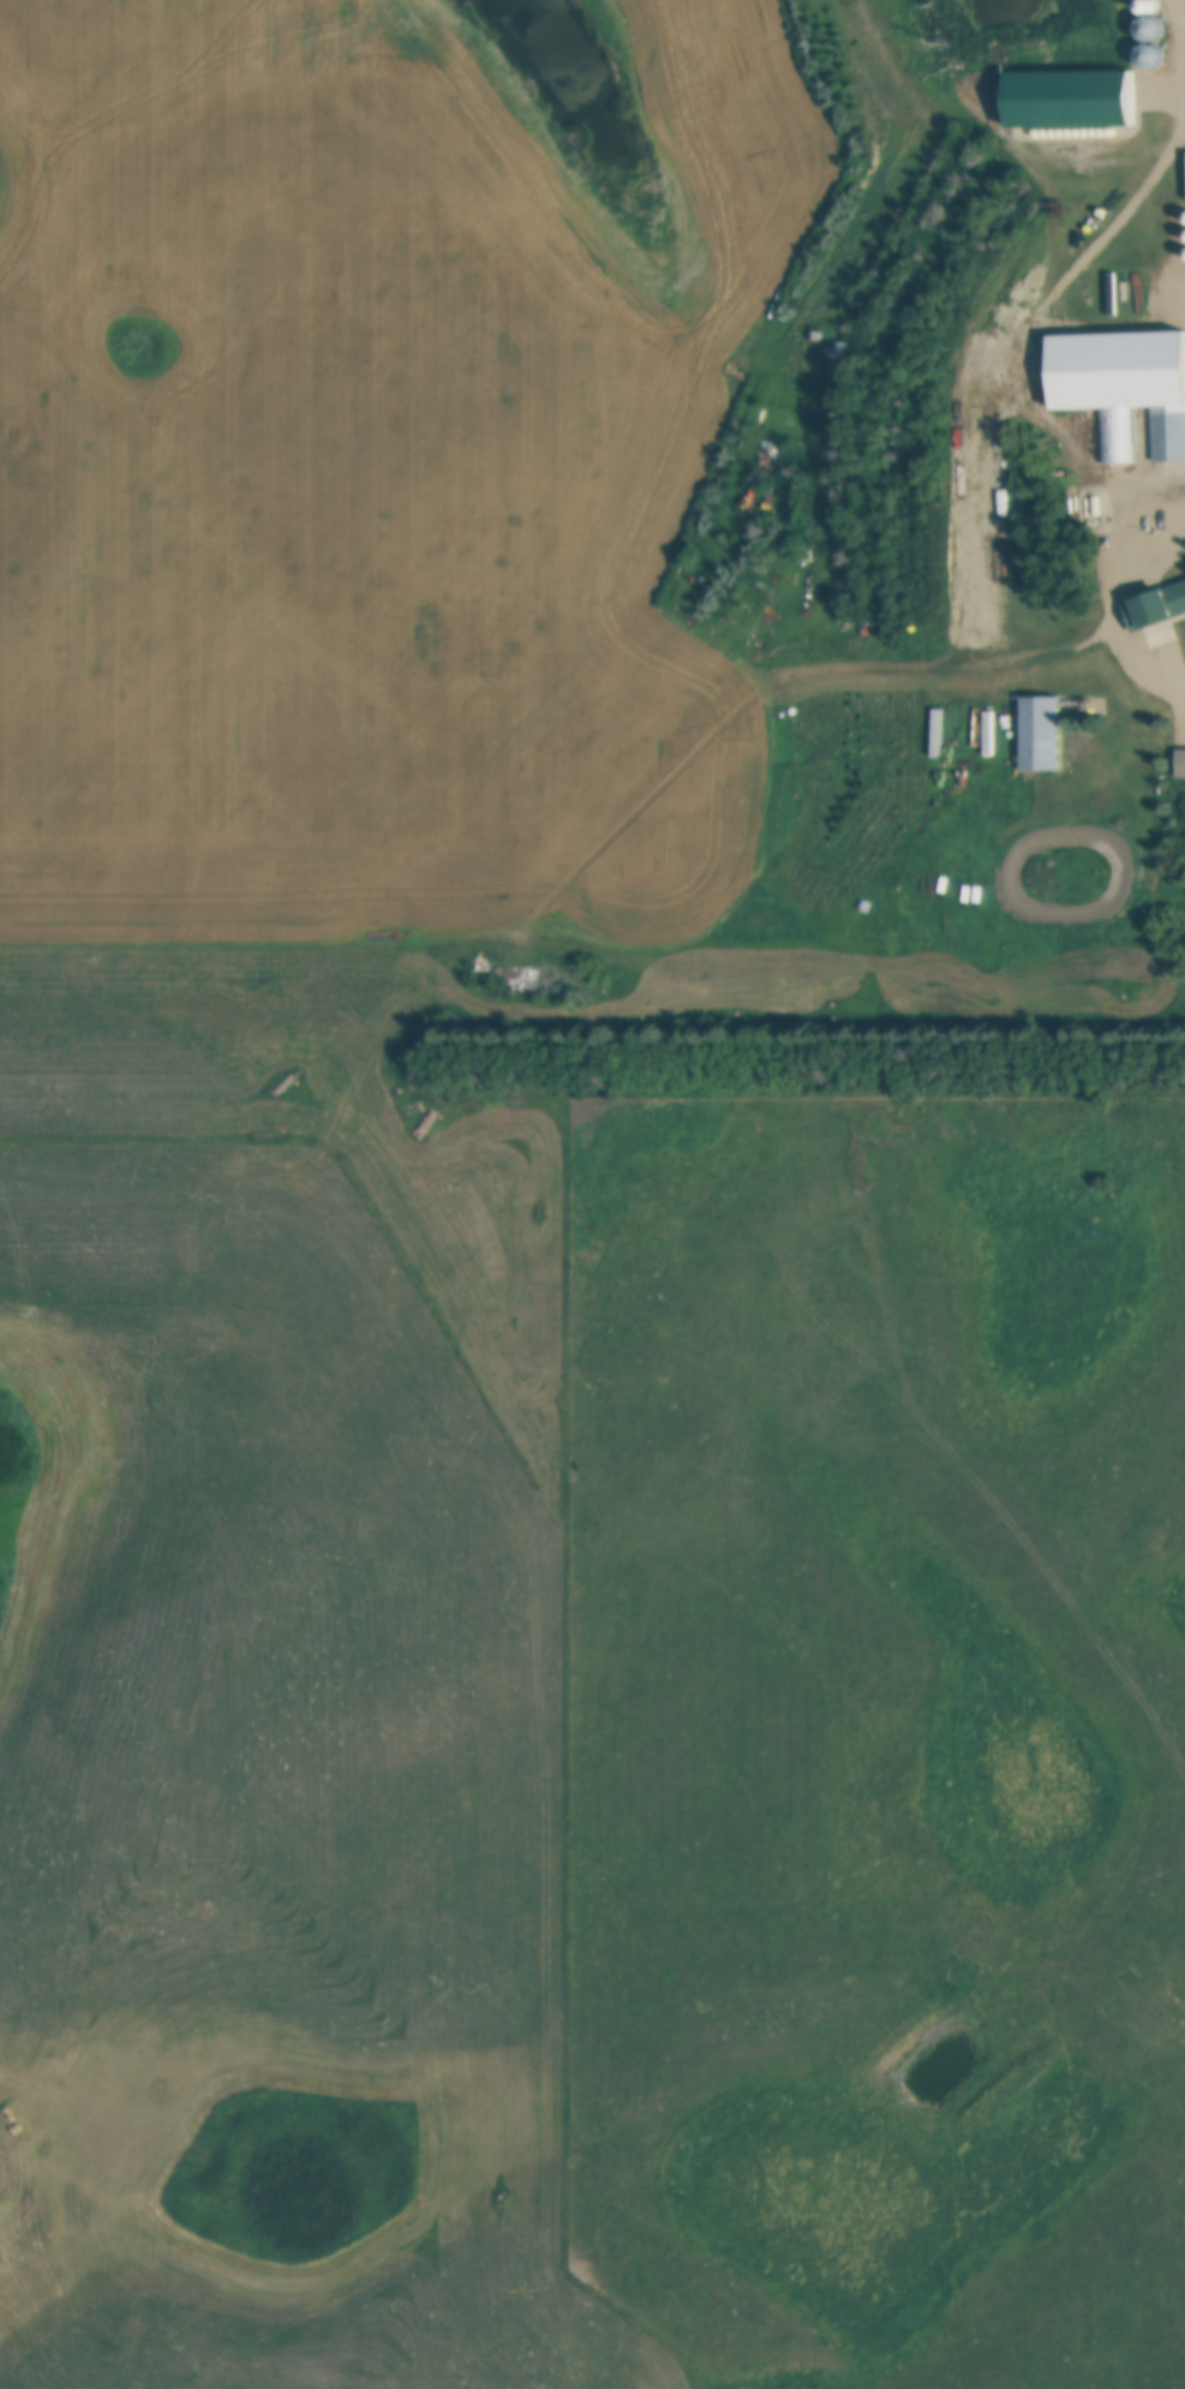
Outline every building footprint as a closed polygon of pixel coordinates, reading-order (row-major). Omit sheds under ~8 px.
[(1145,129),(1145,74),(1020,73),(1019,128),(1145,129)] [(1027,380),(1034,368),(981,341),(969,365),(1016,389),(1009,403),(1048,423),(1061,397),(1027,380)] [(1127,410),(1097,411),(1098,467),(1127,466),(1127,410)] [(1155,414),(1156,464),(1184,464),(1184,413),(1155,414)] [(1153,627),(1184,618),(1184,586),(1144,598),(1153,627)] [(1066,775),(1066,700),(1027,700),(1027,775),(1066,775)]
